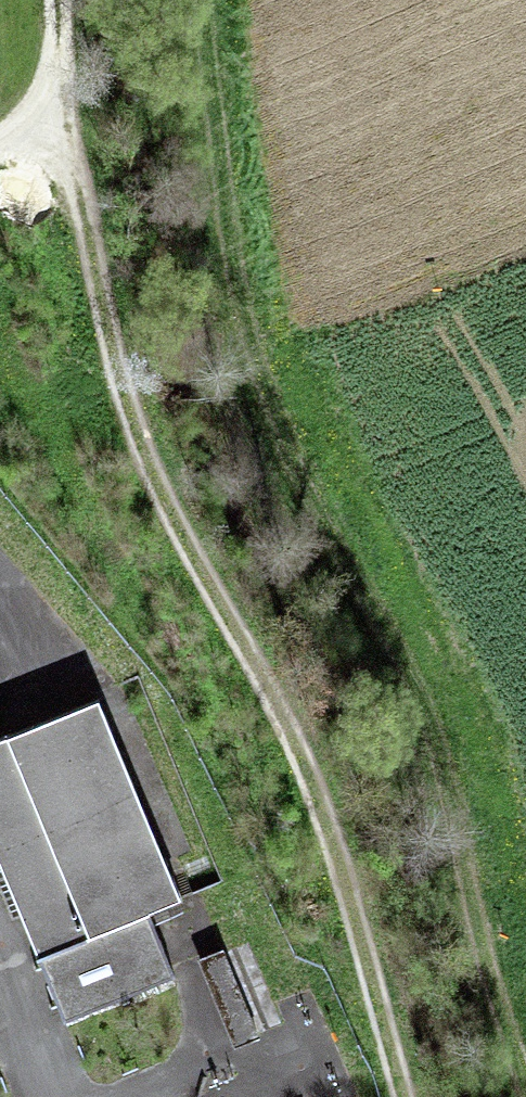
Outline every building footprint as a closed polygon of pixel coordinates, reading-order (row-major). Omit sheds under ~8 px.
[(0,736),(0,862),(13,892),(44,970),(60,1008),(66,1022),(145,990),(159,984),(178,976),(151,911),(184,897),(101,695),(0,736)] [(203,961),(237,1044),(262,1034),(228,951),(203,961)]
